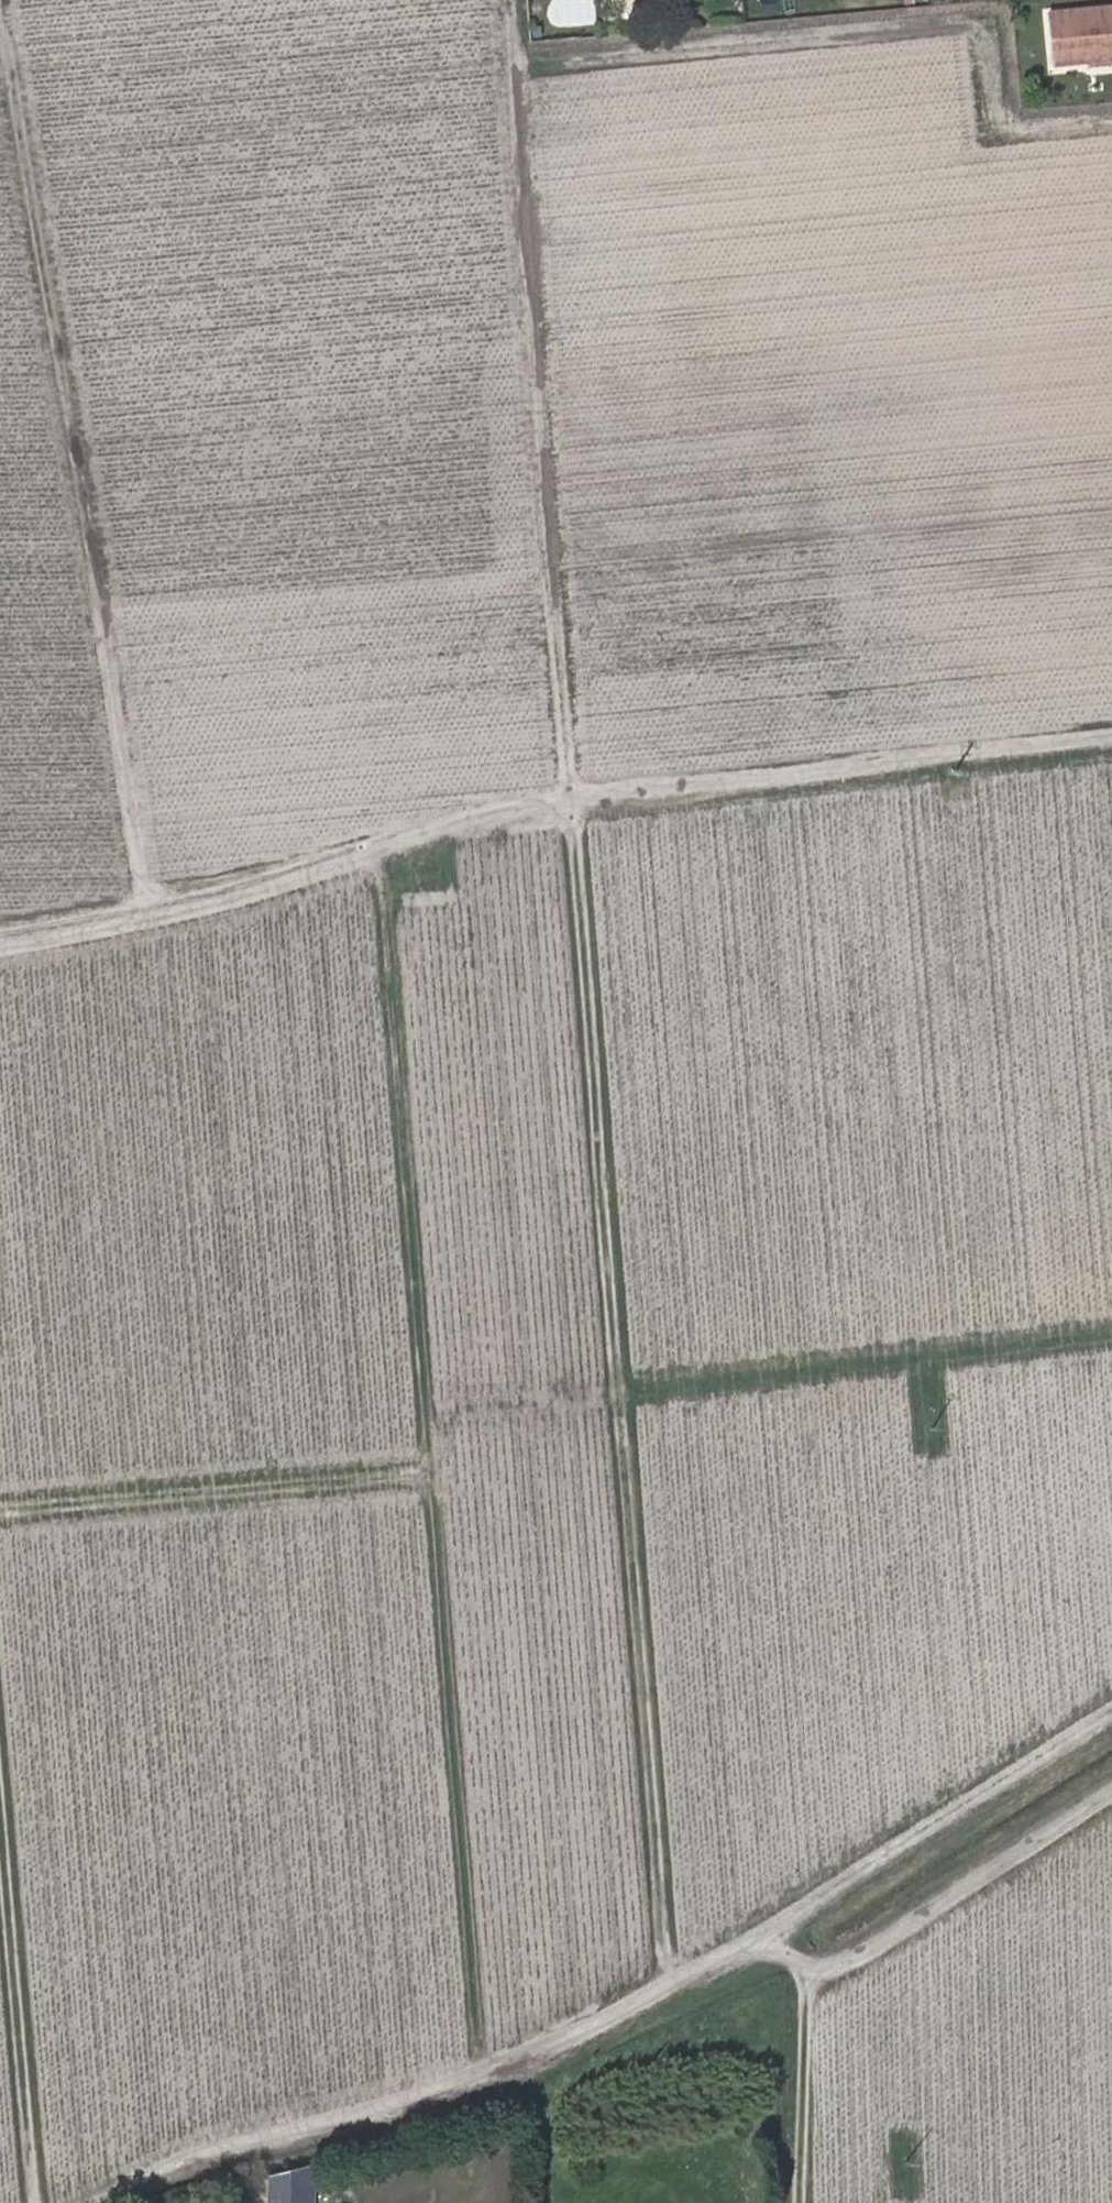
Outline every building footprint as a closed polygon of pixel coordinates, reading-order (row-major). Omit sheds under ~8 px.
[(1048,13),(1053,60),(1077,58),(1084,51),(1107,48),(1111,54),(1111,7),(1048,13)] [(1084,51),(1077,58),(1087,63),(1108,61),(1111,57),(1111,54),(1107,48),(1084,51)] [(441,869),(438,839),(404,841),(406,872),(441,869)] [(272,2186),(315,2189),(317,2167),(273,2178),(272,2186)] [(315,2189),(272,2186),(271,2202),(315,2202),(315,2189)]
